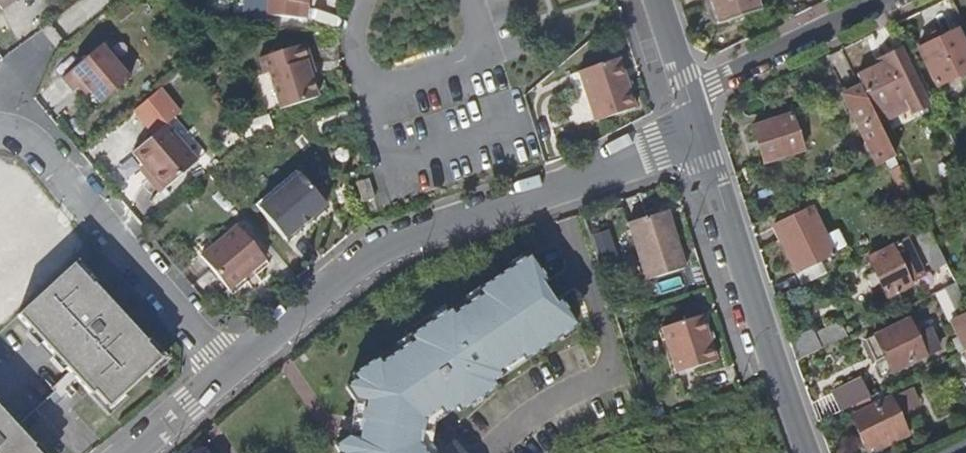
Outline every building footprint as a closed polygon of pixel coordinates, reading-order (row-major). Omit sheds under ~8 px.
[(303,0),(266,0),(263,19),(297,21),(299,3),(302,3),(303,0)] [(755,0),(708,0),(715,26),(759,11),(755,0)] [(957,32),(919,51),(936,87),(965,72),(965,50),(957,32)] [(303,56),(298,41),(254,56),(257,73),(264,71),(275,107),(311,95),(300,59),(303,56)] [(126,80),(97,45),(58,78),(70,92),(79,83),(96,105),(126,80)] [(859,76),(878,114),(903,101),(907,112),(925,104),(900,54),(883,61),(884,64),(859,76)] [(639,110),(624,65),(582,78),(597,125),(639,110)] [(150,138),(130,156),(160,190),(193,163),(163,127),(179,114),(156,87),(127,112),(138,124),(146,117),(158,131),(150,138)] [(844,97),(877,166),(884,163),(894,158),(861,89),(844,97)] [(903,101),(878,114),(882,123),(907,112),(903,101)] [(801,152),(790,116),(751,128),(762,164),(801,152)] [(158,131),(146,117),(138,124),(150,138),(158,131)] [(237,127),(242,140),(271,131),(265,117),(237,127)] [(899,167),(894,158),(884,163),(889,172),(899,167)] [(298,173),(257,210),(282,241),(324,205),(298,173)] [(372,195),(368,177),(356,180),(360,199),(372,195)] [(832,255),(810,211),(772,229),(792,274),(799,288),(838,269),(832,255)] [(688,270),(669,217),(632,230),(649,284),(688,270)] [(946,264),(928,226),(915,232),(933,270),(946,264)] [(262,260),(234,227),(198,258),(226,291),(262,260)] [(925,274),(908,240),(869,258),(888,297),(913,286),(910,280),(925,274)] [(526,259),(476,292),(480,297),(450,316),(447,312),(408,338),(412,343),(377,365),(374,360),(351,376),(354,382),(344,389),(353,400),(364,401),(356,441),(345,438),(334,447),(339,452),(420,452),(414,444),(419,420),(438,408),(442,414),(455,405),(458,410),(491,387),(488,382),(497,376),(494,372),(519,355),(523,360),(571,326),(561,312),(563,311),(556,302),(552,305),(538,284),(542,281),(526,259)] [(105,409),(158,360),(143,343),(144,342),(91,285),(89,286),(70,266),(15,317),(88,396),(92,394),(105,409)] [(964,353),(965,352),(965,305),(956,284),(943,291),(944,292),(956,319),(950,322),(956,336),(964,353)] [(950,322),(956,319),(944,292),(934,296),(946,323),(950,322)] [(717,357),(702,317),(664,331),(677,371),(717,357)] [(918,340),(909,320),(866,341),(875,362),(886,356),(893,373),(941,349),(933,333),(918,340)] [(789,347),(803,379),(807,378),(798,356),(822,346),(823,348),(846,339),(842,328),(815,340),(814,337),(789,347)] [(962,354),(964,353),(956,336),(949,341),(957,356),(962,354)] [(962,354),(957,356),(965,375),(965,362),(962,354)] [(859,377),(828,393),(839,415),(847,411),(868,400),(871,399),(859,377)] [(851,418),(850,419),(865,450),(882,442),(885,447),(898,441),(896,435),(904,432),(897,416),(920,405),(912,389),(872,408),(851,418)] [(828,393),(810,401),(819,424),(839,415),(828,393)] [(847,411),(851,418),(872,408),(868,400),(847,411)] [(29,448),(31,446),(0,413),(0,452),(34,452),(29,448)]
